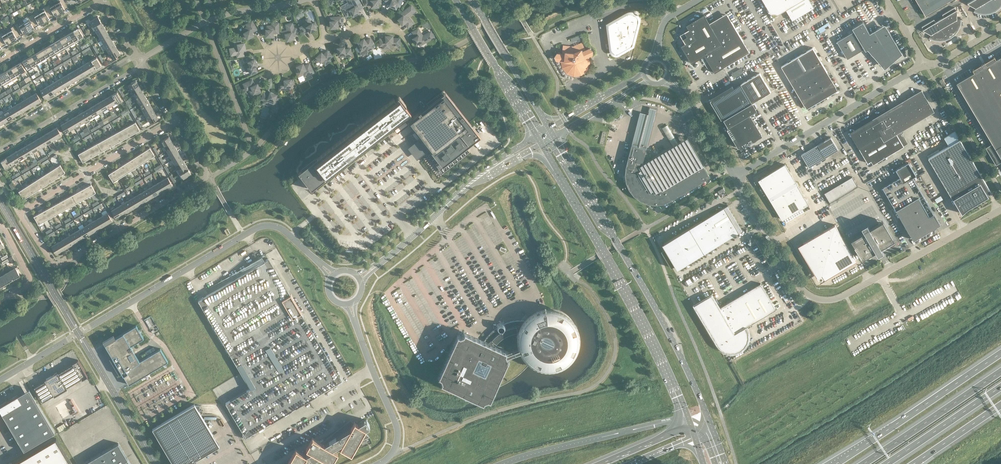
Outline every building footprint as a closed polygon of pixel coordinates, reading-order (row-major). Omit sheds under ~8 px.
[(55,4),(60,13),(60,12),(68,8),(64,0),(57,0),(54,2),(55,4)] [(350,4),(343,8),(347,15),(352,13),(353,15),(358,12),(357,10),(362,7),(358,0),(348,0),(350,4)] [(777,14),(786,9),(793,20),(814,7),(810,0),(769,0),(777,14)] [(923,2),(924,3),(920,6),(922,9),(920,10),(921,11),(923,11),(925,15),(950,0),(926,0),(923,2)] [(989,0),(972,0),(967,3),(976,8),(974,10),(973,12),(974,11),(979,13),(984,13),(990,12),(992,11),(993,13),(992,11),(995,10),(989,0)] [(995,10),(997,9),(998,10),(997,8),(999,7),(1000,4),(1000,0),(989,0),(995,10)] [(60,13),(55,4),(50,7),(49,5),(46,6),(52,17),(60,12),(60,13)] [(399,19),(402,24),(405,22),(408,27),(413,23),(408,16),(415,10),(411,5),(399,15),(401,17),(399,19)] [(38,11),(40,13),(45,22),(45,21),(52,17),(46,6),(38,11)] [(944,17),(940,19),(950,37),(952,35),(953,36),(952,35),(954,33),(958,29),(960,24),(960,19),(962,19),(960,19),(957,19),(957,9),(956,10),(955,7),(943,14),(944,17)] [(608,24),(609,33),(624,31),(624,35),(636,33),(639,22),(639,21),(639,20),(639,19),(639,18),(639,17),(638,17),(638,16),(638,15),(637,15),(637,14),(636,14),(636,13),(635,13),(634,13),(633,12),(632,12),(631,12),(630,12),(629,12),(628,13),(627,13),(622,16),(622,20),(618,20),(618,18),(608,24)] [(45,22),(40,13),(35,16),(34,14),(31,16),(37,26),(45,22)] [(750,52),(732,21),(723,27),(725,30),(720,32),(720,31),(716,31),(715,32),(712,27),(704,14),(686,25),(689,29),(685,32),(687,36),(683,38),(686,43),(681,45),(692,63),(705,55),(715,72),(750,52)] [(37,26),(31,16),(28,17),(29,19),(24,22),(29,31),(30,31),(29,31),(37,26)] [(90,21),(93,26),(101,21),(98,16),(90,21)] [(342,23),(342,17),(331,18),(331,17),(327,17),(328,26),(331,26),(331,27),(337,26),(337,23),(342,23)] [(311,23),(309,21),(308,19),(303,22),(304,24),(300,27),(304,32),(309,29),(310,31),(315,28),(315,27),(317,25),(315,22),(313,23),(312,23),(311,23)] [(929,38),(929,37),(934,39),(940,40),(945,39),(947,38),(948,39),(948,38),(950,37),(940,19),(936,22),(934,19),(922,26),(924,29),(923,30),(931,34),(929,37),(928,38),(929,38)] [(23,20),(18,23),(15,25),(21,35),(29,31),(24,22),(23,20)] [(103,26),(101,21),(93,26),(95,30),(103,26)] [(244,32),(245,33),(242,34),(245,38),(247,36),(247,37),(253,34),(251,32),(256,29),(252,21),(247,24),(248,27),(244,29),(246,31),(244,32)] [(882,61),(902,54),(887,28),(881,27),(870,33),(863,22),(852,28),(854,31),(837,41),(847,58),(866,47),(873,55),(876,53),(882,61)] [(263,34),(266,34),(266,35),(272,35),(272,32),(278,32),(278,23),(272,23),(272,26),(268,26),(268,29),(266,29),(266,30),(263,30),(263,34)] [(286,25),(288,30),(282,32),(284,38),(287,37),(287,40),(293,38),(292,35),(298,34),(296,28),(294,29),(292,23),(286,25)] [(20,36),(14,26),(11,27),(12,29),(7,32),(12,41),(20,36)] [(106,30),(103,26),(95,30),(98,35),(106,30)] [(74,31),(80,40),(80,41),(86,37),(84,34),(83,35),(83,34),(84,34),(80,28),(79,28),(79,27),(78,28),(75,30),(74,31)] [(422,36),(418,29),(413,32),(416,37),(413,38),(416,43),(419,42),(420,45),(434,37),(431,32),(422,36)] [(109,35),(106,30),(98,35),(101,40),(109,35)] [(80,40),(74,31),(73,32),(69,33),(75,43),(80,40)] [(624,31),(609,33),(610,37),(612,37),(613,46),(611,46),(611,49),(611,50),(612,50),(612,51),(612,52),(613,52),(613,53),(614,53),(614,54),(615,54),(616,54),(617,54),(618,54),(619,54),(619,53),(622,52),(626,49),(633,45),(636,33),(624,35),(624,31)] [(7,32),(2,35),(1,33),(0,34),(0,38),(4,45),(12,41),(7,32)] [(75,43),(69,33),(66,36),(65,37),(69,44),(70,46),(75,43)] [(112,39),(109,35),(101,40),(104,44),(112,39)] [(386,36),(386,39),(380,39),(380,45),(383,45),(383,48),(389,48),(389,45),(399,45),(399,39),(392,39),(392,36),(386,36)] [(69,44),(65,37),(64,37),(60,39),(60,38),(65,46),(69,44)] [(65,46),(60,38),(60,39),(57,41),(56,42),(60,49),(65,46)] [(358,46),(361,51),(360,52),(362,55),(368,52),(367,51),(372,47),(371,45),(373,43),(370,38),(365,41),(364,39),(359,42),(360,45),(358,46)] [(114,44),(112,39),(104,44),(106,49),(114,44)] [(235,42),(236,48),(230,49),(231,55),(237,53),(238,56),(244,55),(242,49),(245,49),(244,43),(241,44),(240,41),(235,42)] [(60,49),(56,42),(55,43),(51,44),(50,44),(55,52),(60,49)] [(557,53),(555,56),(556,60),(561,60),(563,67),(567,73),(574,76),(574,75),(576,75),(576,74),(579,74),(580,74),(581,74),(587,70),(590,63),(589,56),(593,54),(594,50),(591,48),(585,50),(582,42),(573,46),(564,45),(563,53),(557,53)] [(57,54),(55,52),(50,44),(51,44),(47,47),(46,48),(51,55),(52,57),(57,54)] [(117,49),(114,44),(106,49),(109,53),(117,49)] [(338,47),(338,48),(335,49),(336,53),(339,52),(339,53),(340,53),(341,56),(351,54),(350,48),(344,49),(344,46),(338,47)] [(51,55),(46,48),(45,48),(41,50),(41,49),(46,58),(51,55)] [(46,58),(41,49),(41,50),(38,52),(37,53),(41,60),(46,58)] [(120,54),(117,49),(109,53),(112,58),(120,54)] [(833,81),(831,78),(822,63),(820,60),(818,57),(818,56),(816,53),(814,50),(814,49),(808,53),(805,55),(792,62),(789,64),(783,68),(800,96),(801,99),(802,100),(808,110),(822,102),(822,101),(824,100),(825,100),(839,92),(833,81)] [(315,59),(318,62),(320,60),(321,61),(322,60),(325,64),(330,60),(328,58),(331,55),(328,50),(323,54),(321,52),(317,56),(317,57),(315,59)] [(41,60),(37,53),(36,54),(32,55),(37,63),(41,60)] [(37,63),(32,55),(29,58),(28,59),(32,66),(37,63)] [(249,69),(251,73),(257,71),(254,65),(257,64),(254,59),(253,59),(252,56),(248,58),(250,61),(249,61),(249,62),(244,65),(247,70),(249,69)] [(996,59),(994,57),(973,70),(974,72),(957,83),(996,148),(1000,145),(1000,56),(996,59)] [(97,57),(92,60),(96,68),(101,65),(97,57)] [(32,66),(28,59),(27,59),(23,61),(23,60),(22,61),(27,69),(32,66)] [(96,68),(92,60),(87,62),(92,70),(96,68)] [(27,72),(21,62),(20,62),(21,62),(17,65),(16,65),(21,73),(22,75),(27,72)] [(92,70),(87,62),(82,65),(87,73),(92,70)] [(297,66),(298,69),(296,70),(298,76),(304,73),(305,76),(310,73),(309,71),(312,69),(309,64),(304,66),(303,64),(297,66)] [(21,73),(16,65),(15,66),(12,67),(11,67),(16,75),(21,73)] [(87,73),(82,65),(78,68),(82,76),(87,73)] [(17,77),(16,75),(11,67),(11,68),(8,70),(7,71),(13,80),(17,77)] [(82,76),(78,68),(73,71),(78,79),(82,76)] [(13,80),(7,71),(6,71),(2,73),(8,83),(13,80)] [(78,79),(73,71),(68,73),(73,81),(78,79)] [(73,81),(68,73),(64,76),(69,84),(73,81)] [(725,119),(726,118),(748,105),(752,112),(756,110),(752,103),(771,92),(760,73),(734,88),(732,85),(712,97),(719,109),(718,110),(719,113),(721,112),(725,119)] [(69,84),(64,76),(59,79),(64,87),(69,84)] [(64,87),(59,79),(54,82),(59,90),(64,87)] [(254,85),(252,79),(244,83),(246,89),(249,87),(251,91),(253,90),(254,91),(255,91),(256,93),(260,92),(259,89),(260,89),(257,83),(254,85)] [(280,89),(290,88),(290,85),(291,85),(291,84),(294,83),(293,79),(291,80),(291,79),(285,80),(285,82),(279,83),(280,89)] [(128,85),(131,90),(139,85),(136,80),(128,85)] [(59,90),(54,82),(50,85),(54,93),(59,90)] [(54,93),(50,85),(45,87),(50,95),(54,93)] [(142,90),(139,85),(131,90),(134,95),(142,90)] [(50,95),(45,87),(40,90),(45,98),(50,95)] [(144,94),(142,90),(134,95),(136,99),(144,94)] [(858,147),(868,163),(871,161),(873,164),(904,146),(896,133),(934,111),(921,90),(902,102),(903,104),(891,111),(890,110),(890,111),(888,112),(888,111),(855,131),(856,132),(855,132),(854,135),(855,135),(854,136),(860,146),(858,147)] [(117,91),(112,94),(117,102),(118,104),(123,101),(122,99),(117,91)] [(37,92),(32,95),(36,103),(41,100),(37,92)] [(262,99),(265,100),(264,103),(275,107),(278,98),(275,97),(276,95),(270,92),(269,95),(264,93),(262,99)] [(117,102),(112,94),(108,97),(112,105),(117,102)] [(147,99),(144,94),(136,99),(139,104),(147,99)] [(415,145),(416,144),(422,152),(421,152),(421,153),(425,150),(426,151),(424,153),(426,155),(423,158),(438,178),(464,158),(461,155),(468,150),(465,146),(478,136),(468,124),(445,94),(422,112),(420,110),(417,112),(418,113),(413,117),(410,113),(410,112),(405,105),(400,98),(398,100),(392,104),(391,103),(302,172),(307,178),(308,177),(314,185),(401,117),(402,119),(406,116),(409,120),(407,121),(414,130),(410,133),(415,139),(412,141),(415,145)] [(36,103),(32,95),(27,98),(32,106),(36,103)] [(112,105),(108,97),(103,100),(108,108),(112,105)] [(32,106),(27,98),(22,101),(27,109),(32,106)] [(150,104),(147,99),(139,104),(142,108),(150,104)] [(108,108),(103,100),(98,103),(103,111),(108,108)] [(27,109),(22,101),(18,104),(22,112),(27,109)] [(103,111),(98,103),(94,105),(98,113),(103,111)] [(22,112),(18,104),(13,106),(18,114),(22,112)] [(153,108),(150,104),(142,108),(145,113),(153,108)] [(98,113),(94,105),(89,108),(94,116),(98,113)] [(748,105),(726,118),(730,125),(729,126),(742,148),(749,143),(749,144),(753,143),(752,142),(762,135),(749,114),(752,112),(748,105)] [(18,114),(13,106),(8,109),(13,117),(18,114)] [(648,113),(640,111),(632,144),(647,148),(656,109),(650,107),(648,113)] [(94,116),(89,108),(84,111),(89,119),(94,116)] [(155,113),(153,108),(145,113),(147,118),(155,113)] [(13,117),(8,109),(4,112),(8,120),(13,117)] [(90,121),(89,119),(84,111),(80,114),(84,122),(86,124),(90,121)] [(4,112),(0,114),(0,116),(4,123),(8,120),(4,112)] [(158,118),(155,113),(147,118),(150,123),(158,118)] [(84,122),(80,114),(75,116),(80,124),(84,122)] [(81,127),(80,124),(75,116),(70,119),(75,127),(76,129),(81,127)] [(75,127),(70,119),(66,122),(70,130),(75,127)] [(70,130),(66,122),(61,125),(65,133),(70,130)] [(135,122),(130,124),(135,133),(140,130),(135,122)] [(135,133),(130,124),(126,127),(130,135),(135,133)] [(673,146),(678,143),(668,125),(662,128),(673,146)] [(57,127),(52,130),(57,138),(62,135),(57,127)] [(130,135),(126,127),(121,130),(125,138),(130,135)] [(57,138),(52,130),(48,133),(52,141),(57,138)] [(125,138),(121,130),(116,132),(121,140),(125,138)] [(944,138),(949,146),(928,158),(960,211),(961,210),(963,212),(967,209),(968,208),(969,208),(988,196),(987,195),(991,192),(955,131),(944,138)] [(121,140),(116,132),(111,135),(116,143),(121,140)] [(52,141),(48,133),(43,135),(48,143),(52,141)] [(48,143),(43,135),(38,138),(43,146),(48,143)] [(116,143),(111,135),(107,138),(111,146),(116,143)] [(161,141),(164,146),(172,141),(169,136),(161,141)] [(838,150),(831,137),(801,154),(809,167),(838,150)] [(43,146),(38,138),(33,141),(38,149),(43,146)] [(111,146),(107,138),(102,140),(107,148),(111,146)] [(695,168),(703,164),(688,138),(686,139),(678,143),(673,146),(643,164),(641,170),(641,173),(641,174),(640,174),(641,178),(643,181),(645,184),(648,187),(652,188),(656,189),(660,188),(664,187),(688,172),(687,170),(688,165),(692,163),(695,168)] [(107,148),(102,140),(97,143),(102,151),(107,148)] [(38,149),(33,141),(29,144),(34,152),(38,149)] [(175,146),(172,141),(164,146),(167,150),(175,146)] [(102,151),(97,143),(92,145),(97,154),(102,151)] [(34,152),(29,144),(24,147),(29,154),(34,152)] [(632,144),(626,166),(629,167),(628,173),(626,173),(626,179),(627,182),(630,189),(635,195),(641,200),(648,203),(656,204),(664,203),(664,202),(671,199),(678,195),(710,176),(707,171),(703,164),(695,168),(692,163),(688,165),(687,170),(688,172),(664,187),(660,188),(656,189),(652,188),(648,187),(645,184),(643,181),(641,178),(640,174),(641,174),(641,173),(641,170),(643,164),(647,148),(632,144)] [(97,154),(92,145),(88,148),(92,156),(97,154)] [(177,150),(175,146),(167,150),(169,155),(177,150)] [(29,154),(24,147),(20,149),(24,157),(29,154)] [(150,147),(145,150),(150,158),(155,155),(150,147)] [(92,156),(88,148),(83,151),(88,159),(92,156)] [(24,157),(20,149),(15,152),(20,160),(24,157)] [(150,158),(145,150),(140,153),(145,161),(150,158)] [(180,155),(177,150),(169,155),(172,160),(180,155)] [(88,159),(83,151),(78,153),(83,162),(88,159)] [(20,160),(15,152),(10,155),(15,163),(20,160)] [(145,161),(140,153),(136,156),(141,164),(145,161)] [(15,163),(10,155),(6,158),(10,166),(15,163)] [(183,159),(180,155),(172,160),(175,164),(183,159)] [(141,164),(136,156),(131,159),(136,167),(141,164)] [(10,166),(6,158),(1,160),(5,168),(10,166)] [(136,167),(131,159),(127,162),(132,170),(136,167)] [(186,164),(183,159),(175,164),(178,169),(186,164)] [(132,170),(127,162),(122,165),(127,173),(132,170)] [(883,187),(886,193),(900,216),(913,238),(939,222),(934,213),(930,216),(925,207),(929,205),(913,177),(916,175),(908,162),(896,169),(900,177),(883,187)] [(60,164),(55,167),(60,175),(65,172),(60,164)] [(188,169),(186,164),(178,169),(180,174),(188,169)] [(769,173),(759,179),(761,183),(783,219),(809,204),(785,164),(769,173)] [(127,173),(122,165),(118,168),(123,176),(127,173)] [(60,175),(55,167),(51,170),(56,178),(60,175)] [(123,176),(118,168),(113,171),(118,178),(123,176)] [(191,174),(188,169),(180,174),(183,178),(191,174)] [(56,178),(51,170),(46,173),(51,181),(56,178)] [(118,178),(113,171),(108,174),(113,182),(118,178)] [(51,181),(46,173),(42,176),(47,184),(51,181)] [(47,184),(42,176),(37,179),(42,187),(47,184)] [(852,176),(841,183),(847,192),(858,186),(852,176)] [(168,177),(163,180),(168,188),(172,185),(168,177)] [(42,187),(37,179),(33,182),(38,190),(42,187)] [(168,188),(163,180),(158,183),(163,190),(168,188)] [(38,190),(33,182),(28,185),(33,193),(38,190)] [(163,190),(158,183),(154,185),(158,193),(163,190)] [(91,184),(86,187),(91,195),(96,192),(91,184)] [(33,193),(28,185),(24,188),(29,195),(33,193)] [(158,193),(154,185),(149,188),(154,196),(158,193)] [(91,195),(86,187),(81,189),(86,197),(91,195)] [(29,195),(24,188),(19,191),(24,199),(29,195)] [(154,196),(149,188),(144,191),(149,199),(154,196)] [(86,197),(81,189),(77,192),(81,200),(86,197)] [(149,199),(144,191),(140,194),(144,201),(149,199)] [(81,200),(77,192),(72,195),(76,203),(81,200)] [(144,201),(140,194),(135,196),(140,204),(144,201)] [(76,203),(72,195),(67,197),(72,205),(76,203)] [(140,204),(135,196),(130,199),(135,207),(140,204)] [(72,205),(67,197),(62,200),(67,208),(72,205)] [(135,207),(130,199),(126,202),(130,210),(135,207)] [(67,208),(62,200),(58,203),(62,211),(67,208)] [(130,210),(126,202),(121,205),(126,213),(130,210)] [(62,211),(58,203),(53,205),(57,213),(62,211)] [(57,213),(53,205),(48,208),(53,216),(57,213)] [(126,213),(121,205),(116,207),(121,215),(126,213)] [(663,243),(662,243),(665,248),(661,250),(671,267),(675,264),(678,269),(678,268),(742,230),(727,205),(663,243)] [(121,215),(116,207),(111,210),(116,218),(121,215)] [(53,216),(48,208),(44,210),(48,218),(53,216)] [(48,218),(44,210),(39,213),(43,221),(48,218)] [(108,212),(103,215),(108,223),(112,220),(108,212)] [(43,221),(39,213),(34,216),(38,224),(43,221)] [(108,223),(103,215),(98,218),(103,226),(108,223)] [(103,226),(98,218),(94,221),(98,229),(103,226)] [(883,220),(870,228),(868,225),(868,226),(864,228),(863,228),(865,231),(852,238),(853,239),(852,239),(863,257),(864,258),(876,250),(878,253),(878,252),(882,249),(882,250),(883,250),(881,247),(894,240),(894,239),(883,221),(883,220)] [(98,229),(94,221),(89,224),(94,232),(98,229)] [(94,232),(89,224),(84,226),(89,234),(94,232)] [(853,256),(854,256),(835,224),(804,243),(822,274),(829,270),(830,270),(831,270),(831,269),(853,256)] [(89,234),(84,226),(79,229),(84,237),(89,234)] [(84,237),(79,229),(75,232),(80,240),(84,237)] [(80,240),(75,232),(70,235),(75,243),(80,240)] [(75,243),(70,235),(66,237),(70,245),(75,243)] [(70,245),(66,237),(61,240),(66,248),(70,245)] [(66,248),(61,240),(56,243),(61,251),(66,248)] [(61,251),(56,243),(51,246),(56,254),(61,251)] [(198,300),(224,344),(250,388),(225,403),(246,437),(341,380),(269,258),(198,300)] [(16,267),(11,270),(15,278),(20,275),(16,267)] [(15,278),(11,270),(6,273),(11,281),(15,278)] [(11,281),(6,273),(1,276),(6,284),(11,281)] [(694,304),(693,304),(694,306),(717,344),(719,346),(721,348),(723,350),(725,351),(728,352),(730,352),(733,352),(736,352),(738,351),(741,350),(743,348),(745,347),(746,344),(748,342),(749,339),(749,337),(749,334),(749,331),(747,327),(777,309),(777,308),(776,309),(761,283),(720,307),(712,294),(704,299),(704,298),(701,299),(702,300),(694,305),(694,304)] [(505,323),(504,323),(503,323),(502,322),(501,322),(500,322),(500,323),(498,324),(497,324),(496,325),(496,326),(496,327),(495,328),(494,328),(494,329),(493,330),(492,330),(492,331),(491,331),(490,332),(490,333),(489,333),(488,334),(488,335),(487,335),(487,336),(486,337),(485,338),(485,339),(484,340),(462,330),(461,332),(459,332),(458,331),(437,377),(439,378),(440,380),(439,382),(484,402),(485,400),(487,400),(489,401),(509,355),(508,354),(507,352),(508,350),(495,345),(496,344),(497,342),(498,341),(499,340),(500,340),(501,339),(502,338),(503,337),(504,336),(505,336),(507,335),(508,334),(509,334),(510,333),(512,333),(513,332),(514,332),(516,332),(517,332),(517,333),(517,334),(517,335),(516,336),(516,337),(516,338),(516,339),(516,340),(516,341),(516,342),(517,343),(517,344),(517,345),(517,346),(517,347),(518,347),(518,348),(518,349),(519,350),(519,351),(519,352),(520,352),(520,353),(521,354),(521,355),(522,356),(522,357),(523,357),(523,358),(524,358),(524,359),(525,360),(526,361),(527,362),(528,362),(528,363),(529,363),(529,364),(530,364),(531,365),(532,365),(533,366),(534,367),(535,367),(536,367),(537,368),(538,368),(539,368),(540,369),(541,369),(542,369),(543,369),(544,369),(545,369),(546,370),(547,370),(548,370),(549,370),(550,370),(551,369),(552,369),(553,369),(554,369),(555,369),(556,369),(557,368),(558,368),(559,368),(560,367),(561,367),(562,366),(563,366),(564,365),(565,364),(566,364),(567,363),(568,363),(568,362),(569,362),(569,361),(570,361),(570,360),(571,359),(572,358),(573,358),(573,357),(573,356),(574,356),(574,355),(575,354),(576,353),(576,352),(577,351),(577,350),(577,349),(578,348),(578,347),(578,346),(578,345),(579,344),(579,343),(579,342),(579,341),(579,340),(579,339),(579,338),(579,337),(579,336),(579,335),(579,334),(579,333),(579,332),(578,331),(578,330),(578,329),(578,328),(577,327),(577,326),(576,325),(576,324),(576,323),(575,323),(575,322),(574,321),(574,320),(573,319),(572,318),(571,317),(571,316),(570,316),(570,315),(569,315),(569,314),(568,314),(567,313),(566,312),(565,312),(564,311),(563,311),(563,310),(562,310),(561,310),(561,309),(560,309),(559,309),(559,308),(558,308),(557,308),(556,308),(556,307),(555,307),(554,307),(553,307),(552,307),(551,307),(550,307),(549,307),(549,306),(548,306),(547,306),(546,307),(545,307),(544,307),(543,307),(542,307),(541,307),(540,307),(539,308),(538,308),(537,308),(536,309),(535,309),(534,310),(533,310),(532,311),(531,311),(530,312),(529,313),(528,313),(528,314),(527,314),(527,315),(526,315),(525,316),(524,317),(522,320),(521,320),(520,320),(519,320),(518,320),(517,320),(516,320),(515,320),(514,320),(513,320),(512,321),(511,321),(510,321),(509,321),(508,321),(507,322),(506,322),(505,322),(505,323)] [(136,325),(115,337),(114,335),(103,341),(112,356),(110,357),(115,365),(119,373),(121,372),(129,384),(168,361),(160,348),(140,360),(131,345),(144,338),(136,325)] [(45,381),(42,383),(50,397),(54,395),(54,396),(67,388),(67,387),(81,378),(82,379),(88,376),(78,360),(72,363),(73,364),(58,373),(58,372),(44,379),(45,381)] [(18,395),(0,406),(0,410),(24,450),(55,432),(29,388),(18,395)] [(152,428),(173,463),(188,463),(219,446),(194,403),(152,428)] [(370,432),(370,431),(370,430),(367,425),(367,426),(366,425),(359,429),(355,427),(354,428),(351,425),(344,431),(342,428),(338,430),(338,429),(337,430),(340,434),(322,448),(313,442),(306,453),(307,454),(306,455),(311,457),(306,459),(296,453),(294,457),(290,463),(317,463),(320,462),(324,463),(335,463),(338,457),(338,456),(343,454),(349,457),(352,459),(359,447),(369,442),(364,437),(365,436),(370,433),(370,432)] [(56,438),(12,463),(72,463),(56,438)] [(85,463),(131,463),(118,443),(84,463),(85,463)]
